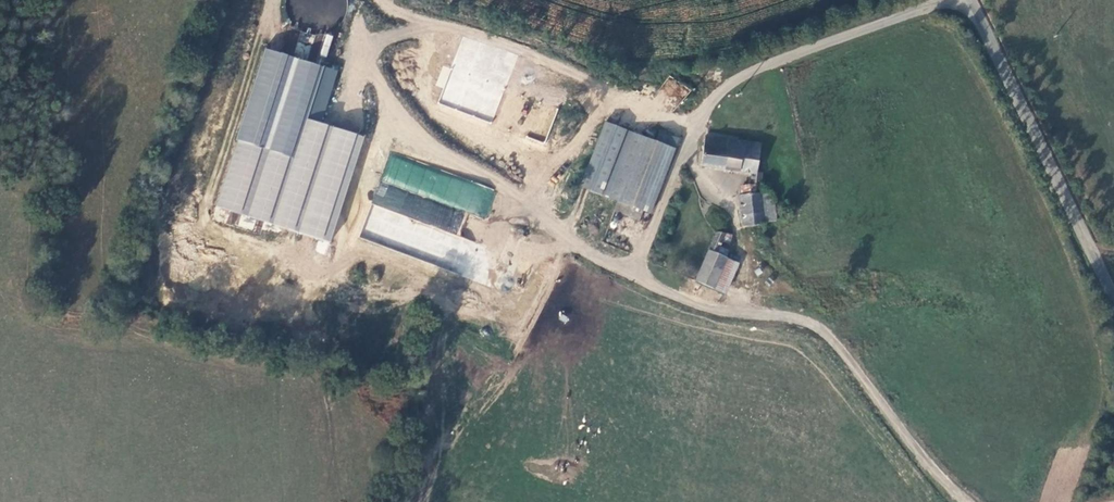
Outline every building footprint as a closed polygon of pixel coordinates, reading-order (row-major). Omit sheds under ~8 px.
[(329,34),(312,32),(311,44),(295,42),(294,58),(326,62),(329,34)] [(440,104),(495,121),(516,53),(461,36),(440,104)] [(266,50),(237,141),(295,160),(324,68),(266,50)] [(444,65),(435,85),(443,88),(452,68),(444,65)] [(678,107),(689,88),(668,76),(657,95),(678,107)] [(603,122),(579,184),(601,194),(625,130),(603,122)] [(651,128),(647,139),(665,145),(669,135),(651,128)] [(601,194),(616,200),(641,209),(665,145),(647,139),(625,130),(601,194)] [(748,182),(758,182),(759,171),(754,171),(757,143),(703,136),(699,165),(749,171),(748,182)] [(388,155),(361,239),(448,267),(450,262),(457,264),(460,254),(469,257),(473,244),(457,239),(465,212),(487,219),(497,189),(388,155)] [(774,220),(773,210),(770,191),(758,192),(739,193),(737,193),(742,225),(774,220)] [(641,209),(616,200),(613,210),(637,220),(641,209)] [(714,231),(708,245),(726,250),(729,243),(731,234),(714,231)] [(712,287),(724,258),(726,250),(708,245),(694,280),(712,287)] [(724,292),(735,264),(724,258),(712,287),(724,292)]
